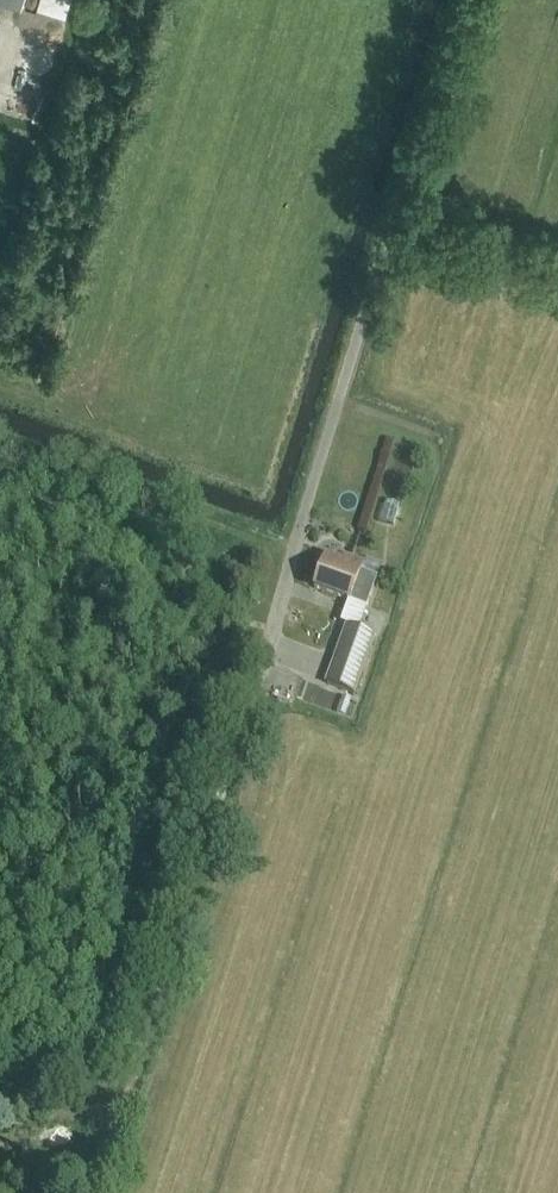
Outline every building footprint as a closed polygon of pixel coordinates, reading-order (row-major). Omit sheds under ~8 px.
[(347,564),(325,556),(313,590),(366,609),(377,579),(360,573),(363,563),(349,559),(347,564)] [(376,637),(344,625),(323,685),(355,696),(376,637)]
